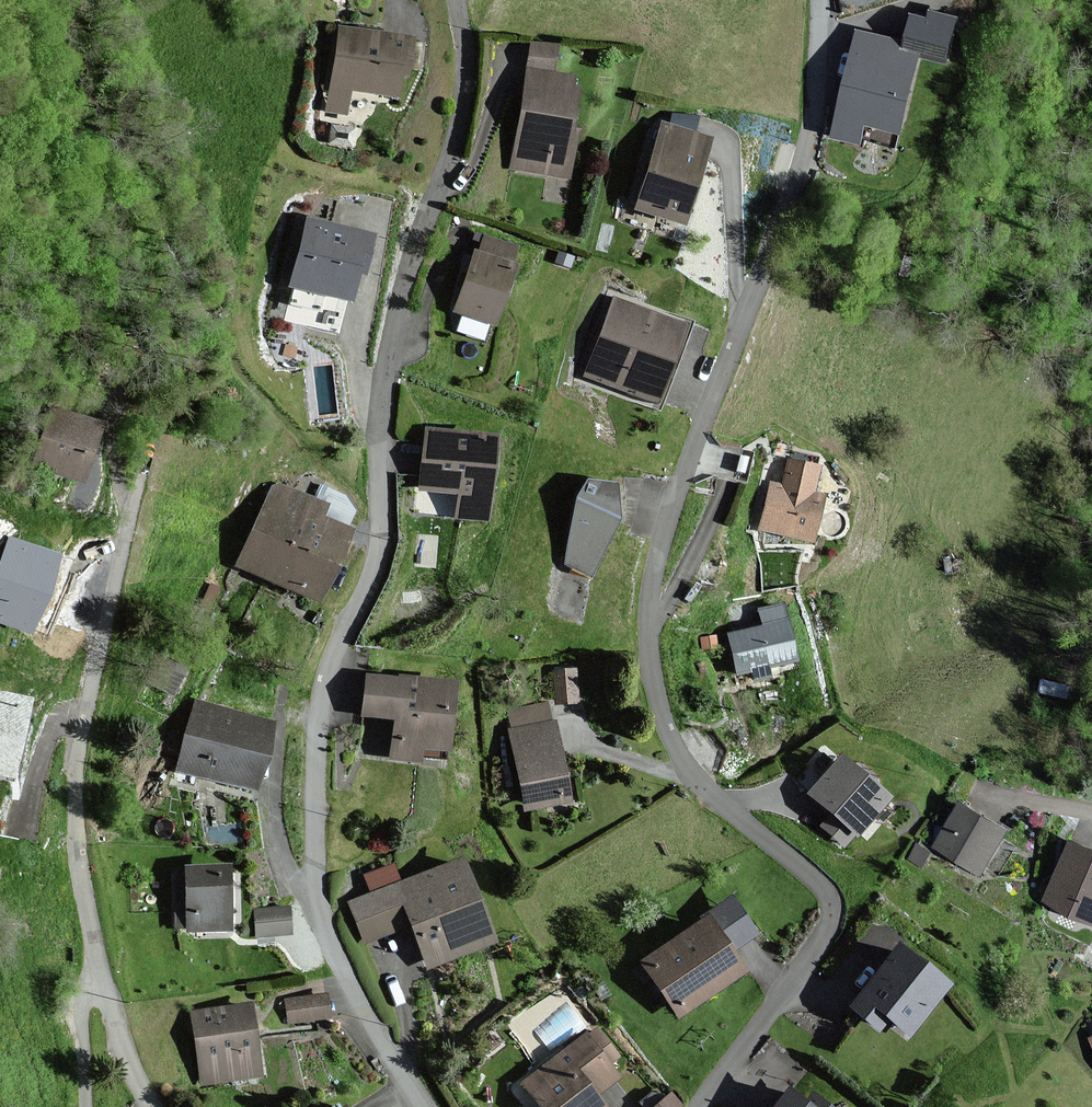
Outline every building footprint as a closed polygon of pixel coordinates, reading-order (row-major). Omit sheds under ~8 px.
[(940,62),(950,25),(931,20),(930,26),(909,21),(903,48),(855,36),(830,136),(852,141),(856,125),(893,135),(913,55),(940,62)] [(394,81),(400,46),(333,35),(320,113),(338,116),(341,94),(386,101),(389,80),(394,81)] [(551,51),(527,47),(508,171),(560,179),(566,139),(560,138),(567,95),(562,94),(564,80),(547,78),(551,51)] [(701,142),(655,127),(628,213),(674,227),(701,142)] [(358,245),(296,228),(278,294),(331,308),(338,282),(347,284),(358,245)] [(510,245),(472,232),(446,310),(484,323),(510,245)] [(678,330),(609,305),(583,377),(652,402),(678,330)] [(98,426),(49,409),(30,465),(78,482),(98,426)] [(489,444),(421,437),(416,492),(455,496),(452,518),(481,521),(489,444)] [(809,472),(782,465),(775,493),(764,490),(754,532),(804,544),(815,503),(802,499),(809,472)] [(325,508),(276,487),(244,562),(321,595),(348,532),(320,520),(325,508)] [(611,491),(575,488),(565,507),(560,567),(585,578),(613,522),(611,491)] [(13,543),(0,580),(0,620),(33,632),(59,559),(13,543)] [(774,611),(752,615),(756,632),(723,639),(731,676),(786,664),(774,611)] [(570,674),(550,674),(551,705),(572,704),(570,674)] [(400,689),(360,683),(355,720),(390,725),(384,760),(411,764),(412,754),(437,757),(447,691),(401,685),(400,689)] [(0,697),(0,776),(12,778),(29,703),(0,697)] [(270,727),(198,705),(180,767),(252,789),(270,727)] [(544,728),(541,708),(507,713),(510,734),(505,734),(516,812),(558,806),(547,728),(544,728)] [(875,807),(824,767),(798,799),(827,822),(821,830),(841,845),(847,838),(849,840),(875,807)] [(1007,832),(959,800),(929,845),(978,877),(1007,832)] [(1068,840),(1040,900),(1091,925),(1091,852),(1068,840)] [(453,859),(345,904),(363,947),(405,929),(422,970),(488,943),(453,859)] [(226,929),(225,871),(176,872),(177,930),(226,929)] [(289,935),(287,910),(257,912),(259,937),(289,935)] [(732,977),(696,926),(637,967),(673,1018),(732,977)] [(948,989),(891,944),(840,1008),(876,1036),(883,1028),(904,1044),(948,989)] [(326,1018),(324,998),(288,1001),(290,1022),(326,1018)] [(259,1075),(249,1007),(192,1015),(203,1084),(259,1075)] [(587,1036),(585,1038),(580,1032),(519,1080),(540,1106),(598,1106),(591,1099),(619,1077),(587,1036)] [(775,1098),(768,1106),(787,1106),(775,1098)]
